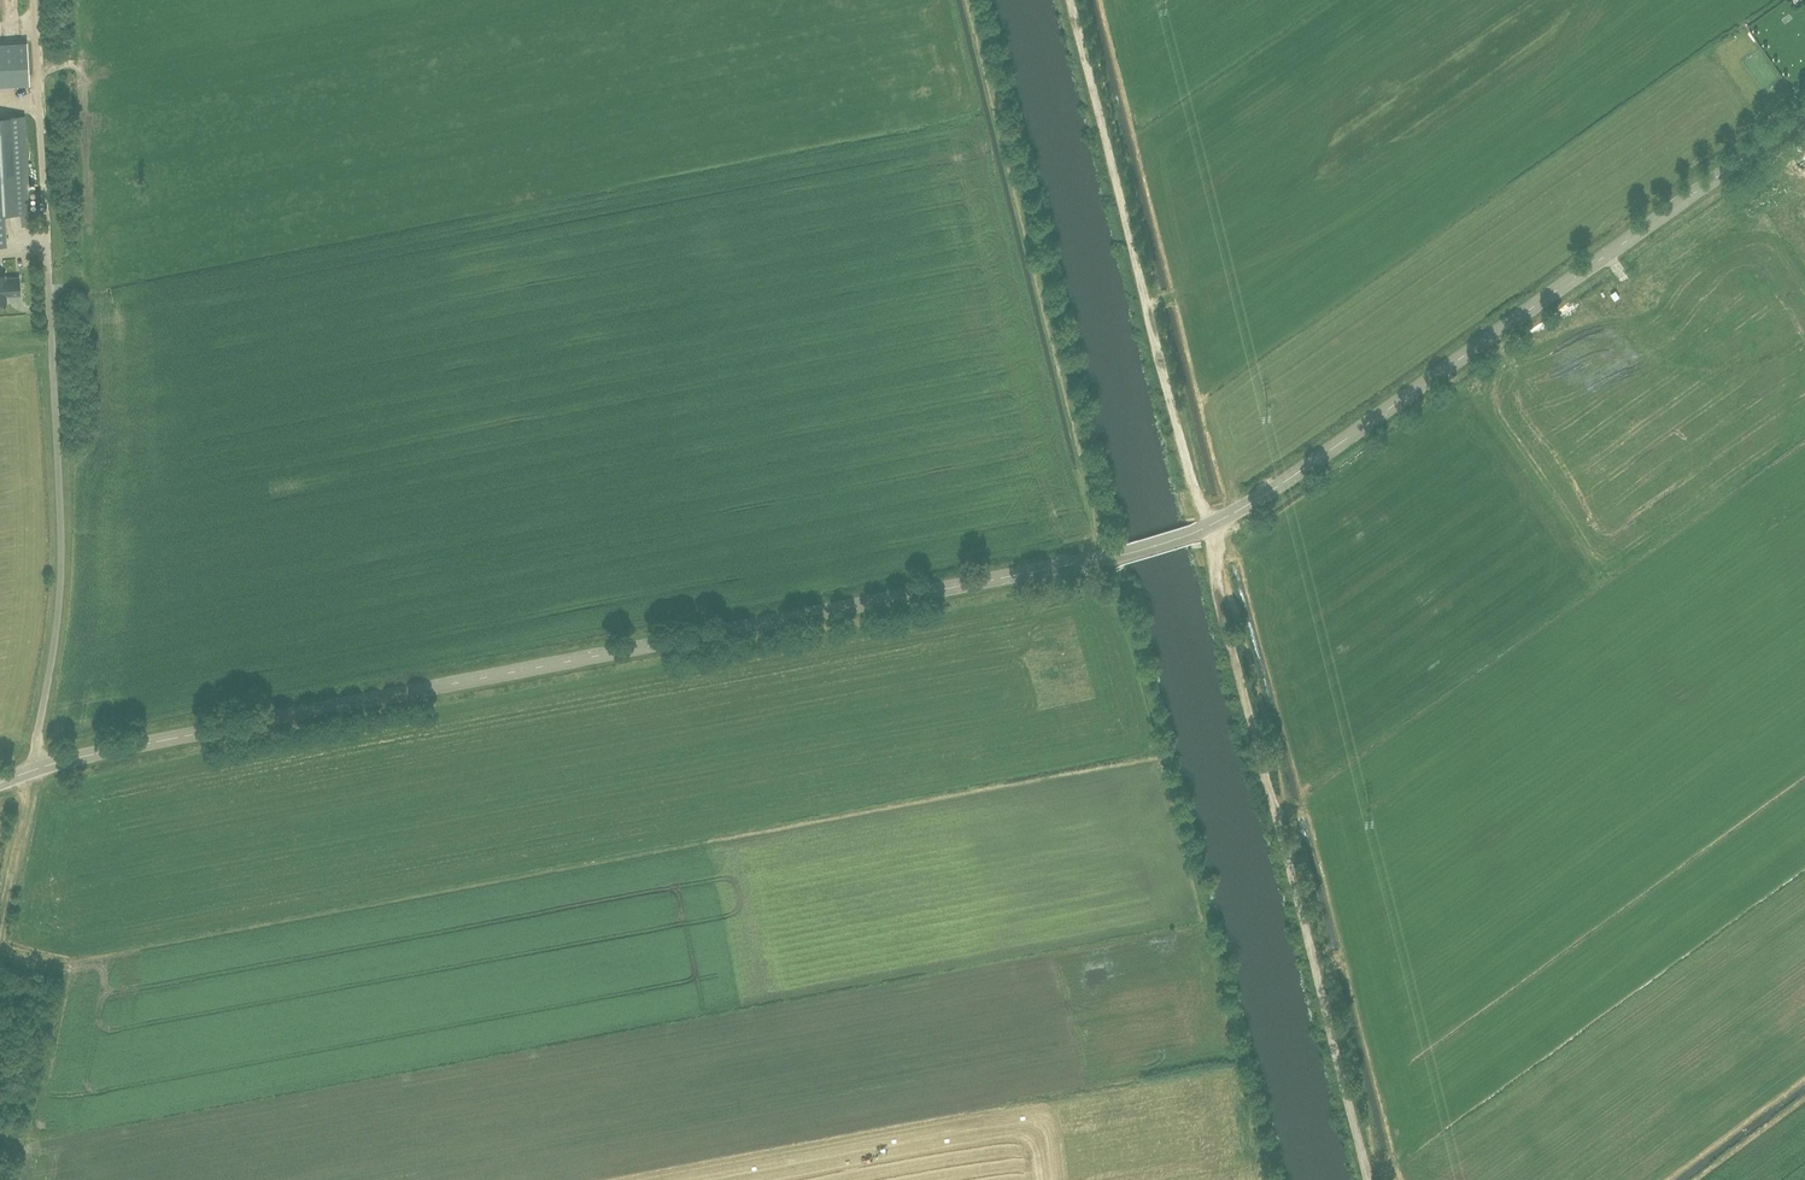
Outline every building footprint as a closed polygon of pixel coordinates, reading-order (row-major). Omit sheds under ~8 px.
[(16,76),(29,75),(27,42),(14,42),(16,76)] [(6,245),(4,213),(30,211),(24,115),(0,116),(0,246),(6,245)] [(4,275),(0,275),(0,303),(6,302),(6,295),(20,294),(19,277),(5,278),(4,275)]
